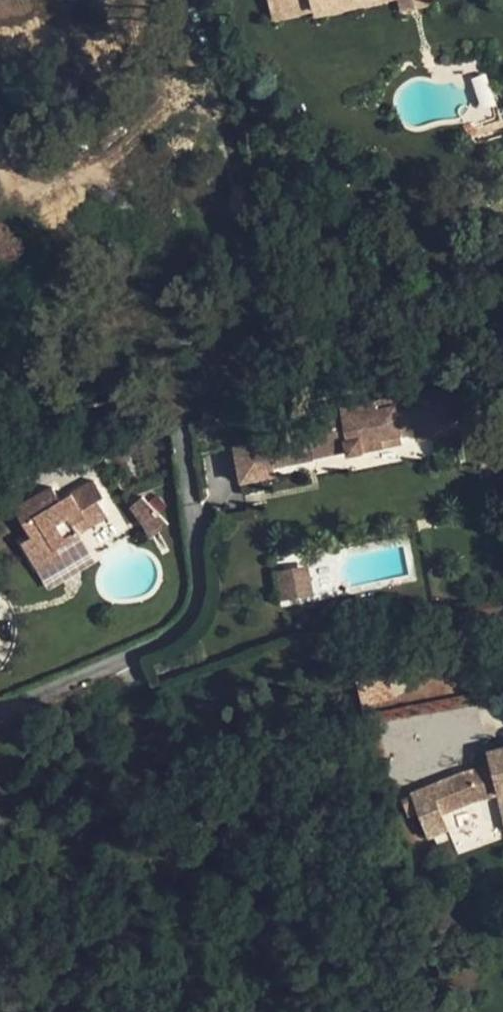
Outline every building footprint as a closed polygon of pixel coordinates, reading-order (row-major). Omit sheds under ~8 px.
[(272,13),(311,3),(313,8),(349,0),(269,0),(272,13)] [(355,6),(353,0),(349,0),(313,8),(313,10),(314,17),(355,7),(355,6)] [(401,11),(429,4),(428,0),(398,0),(401,11)] [(273,20),(313,10),(313,8),(311,3),(272,13),(273,20)] [(266,434),(267,441),(272,466),(348,449),(349,452),(381,446),(380,438),(400,434),(399,428),(397,418),(414,415),(415,425),(418,438),(455,431),(446,388),(303,416),(305,426),(266,434)] [(455,431),(418,438),(425,473),(462,465),(455,431)] [(236,447),(242,482),(274,475),(272,466),(267,441),(236,447)] [(103,495),(94,480),(61,500),(53,487),(15,508),(32,539),(22,545),(37,570),(62,555),(55,545),(78,532),(107,515),(97,499),(103,495)] [(156,494),(148,503),(159,514),(168,505),(156,494)] [(142,496),(130,506),(147,528),(145,529),(150,538),(169,524),(159,514),(148,503),(142,496)] [(62,555),(37,570),(46,585),(93,558),(78,532),(55,545),(62,555)] [(309,564),(289,568),(295,598),(315,593),(309,564)] [(295,598),(289,568),(279,570),(285,600),(295,598)] [(418,812),(429,839),(450,830),(444,817),(471,806),(498,798),(501,812),(502,817),(502,747),(488,751),(491,765),(462,773),(447,779),(427,787),(411,793),(418,812)] [(422,777),(427,787),(447,779),(442,768),(422,777)] [(411,794),(411,793),(400,798),(408,816),(418,812),(411,794)] [(471,806),(444,817),(450,830),(475,819),(501,812),(498,798),(471,806)]
